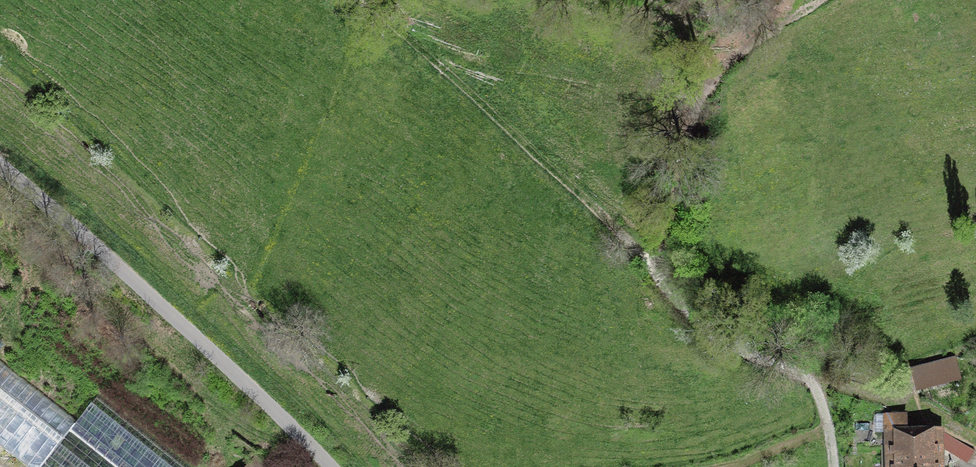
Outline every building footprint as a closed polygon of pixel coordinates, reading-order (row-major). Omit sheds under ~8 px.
[(33,466),(42,466),(80,419),(0,356),(0,441),(33,466)] [(950,362),(913,372),(917,387),(954,377),(950,362)] [(98,396),(80,419),(42,466),(190,466),(98,396)] [(866,410),(855,412),(857,423),(868,422),(866,410)] [(941,431),(888,432),(889,466),(935,466),(934,439),(941,439),(941,431)] [(951,438),(948,442),(949,451),(967,462),(973,450),(951,438)]
